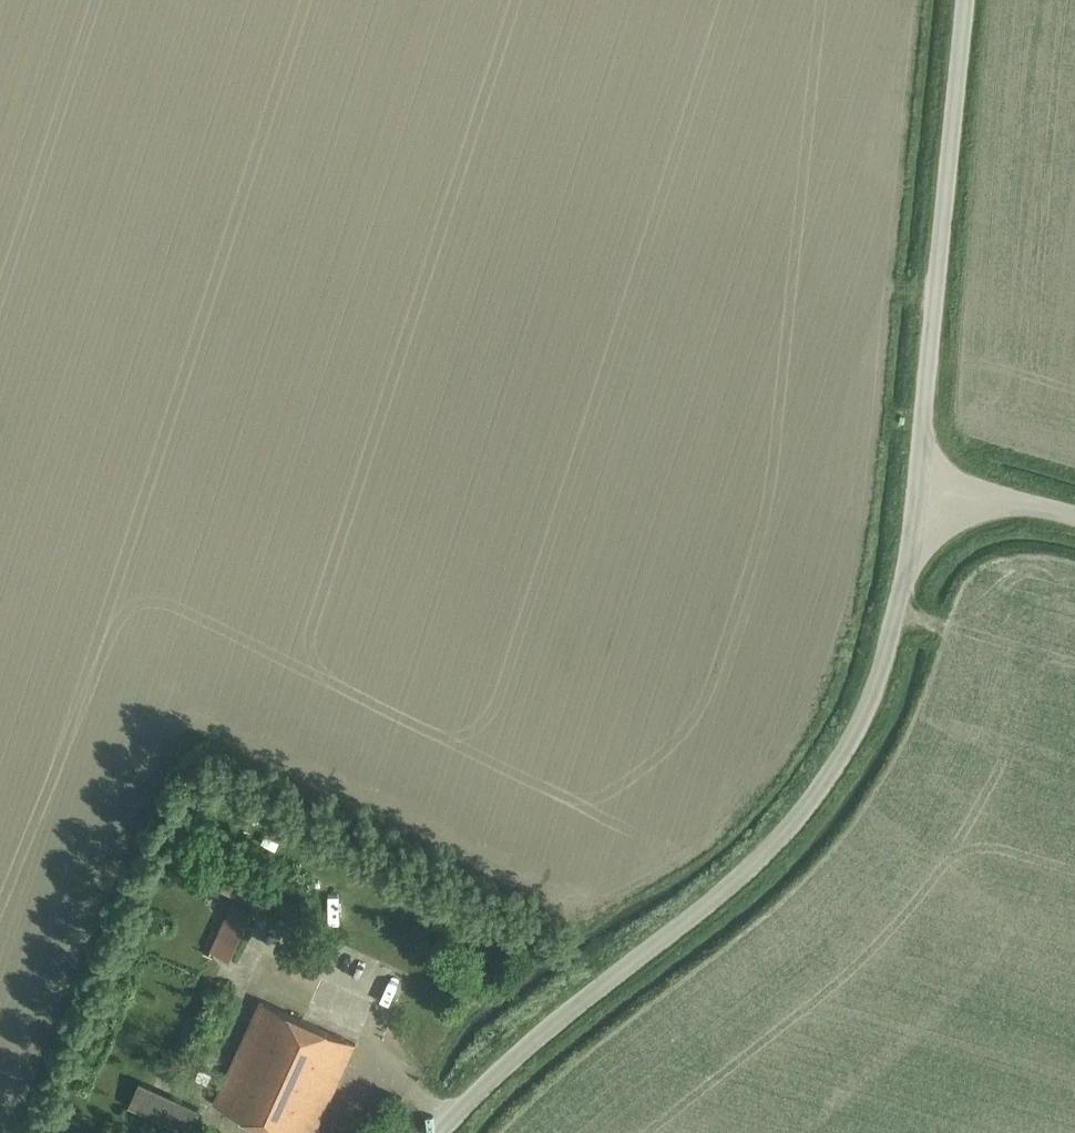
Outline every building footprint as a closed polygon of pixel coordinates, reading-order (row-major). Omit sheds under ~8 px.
[(265,905),(273,887),(223,863),(214,882),(207,878),(203,887),(234,901),(219,934),(238,943),(253,909),(263,913),(266,905),(265,905)] [(285,1132),(315,1132),(357,1042),(262,998),(215,1101),(285,1132)] [(125,1105),(186,1132),(197,1106),(137,1079),(125,1105)]
